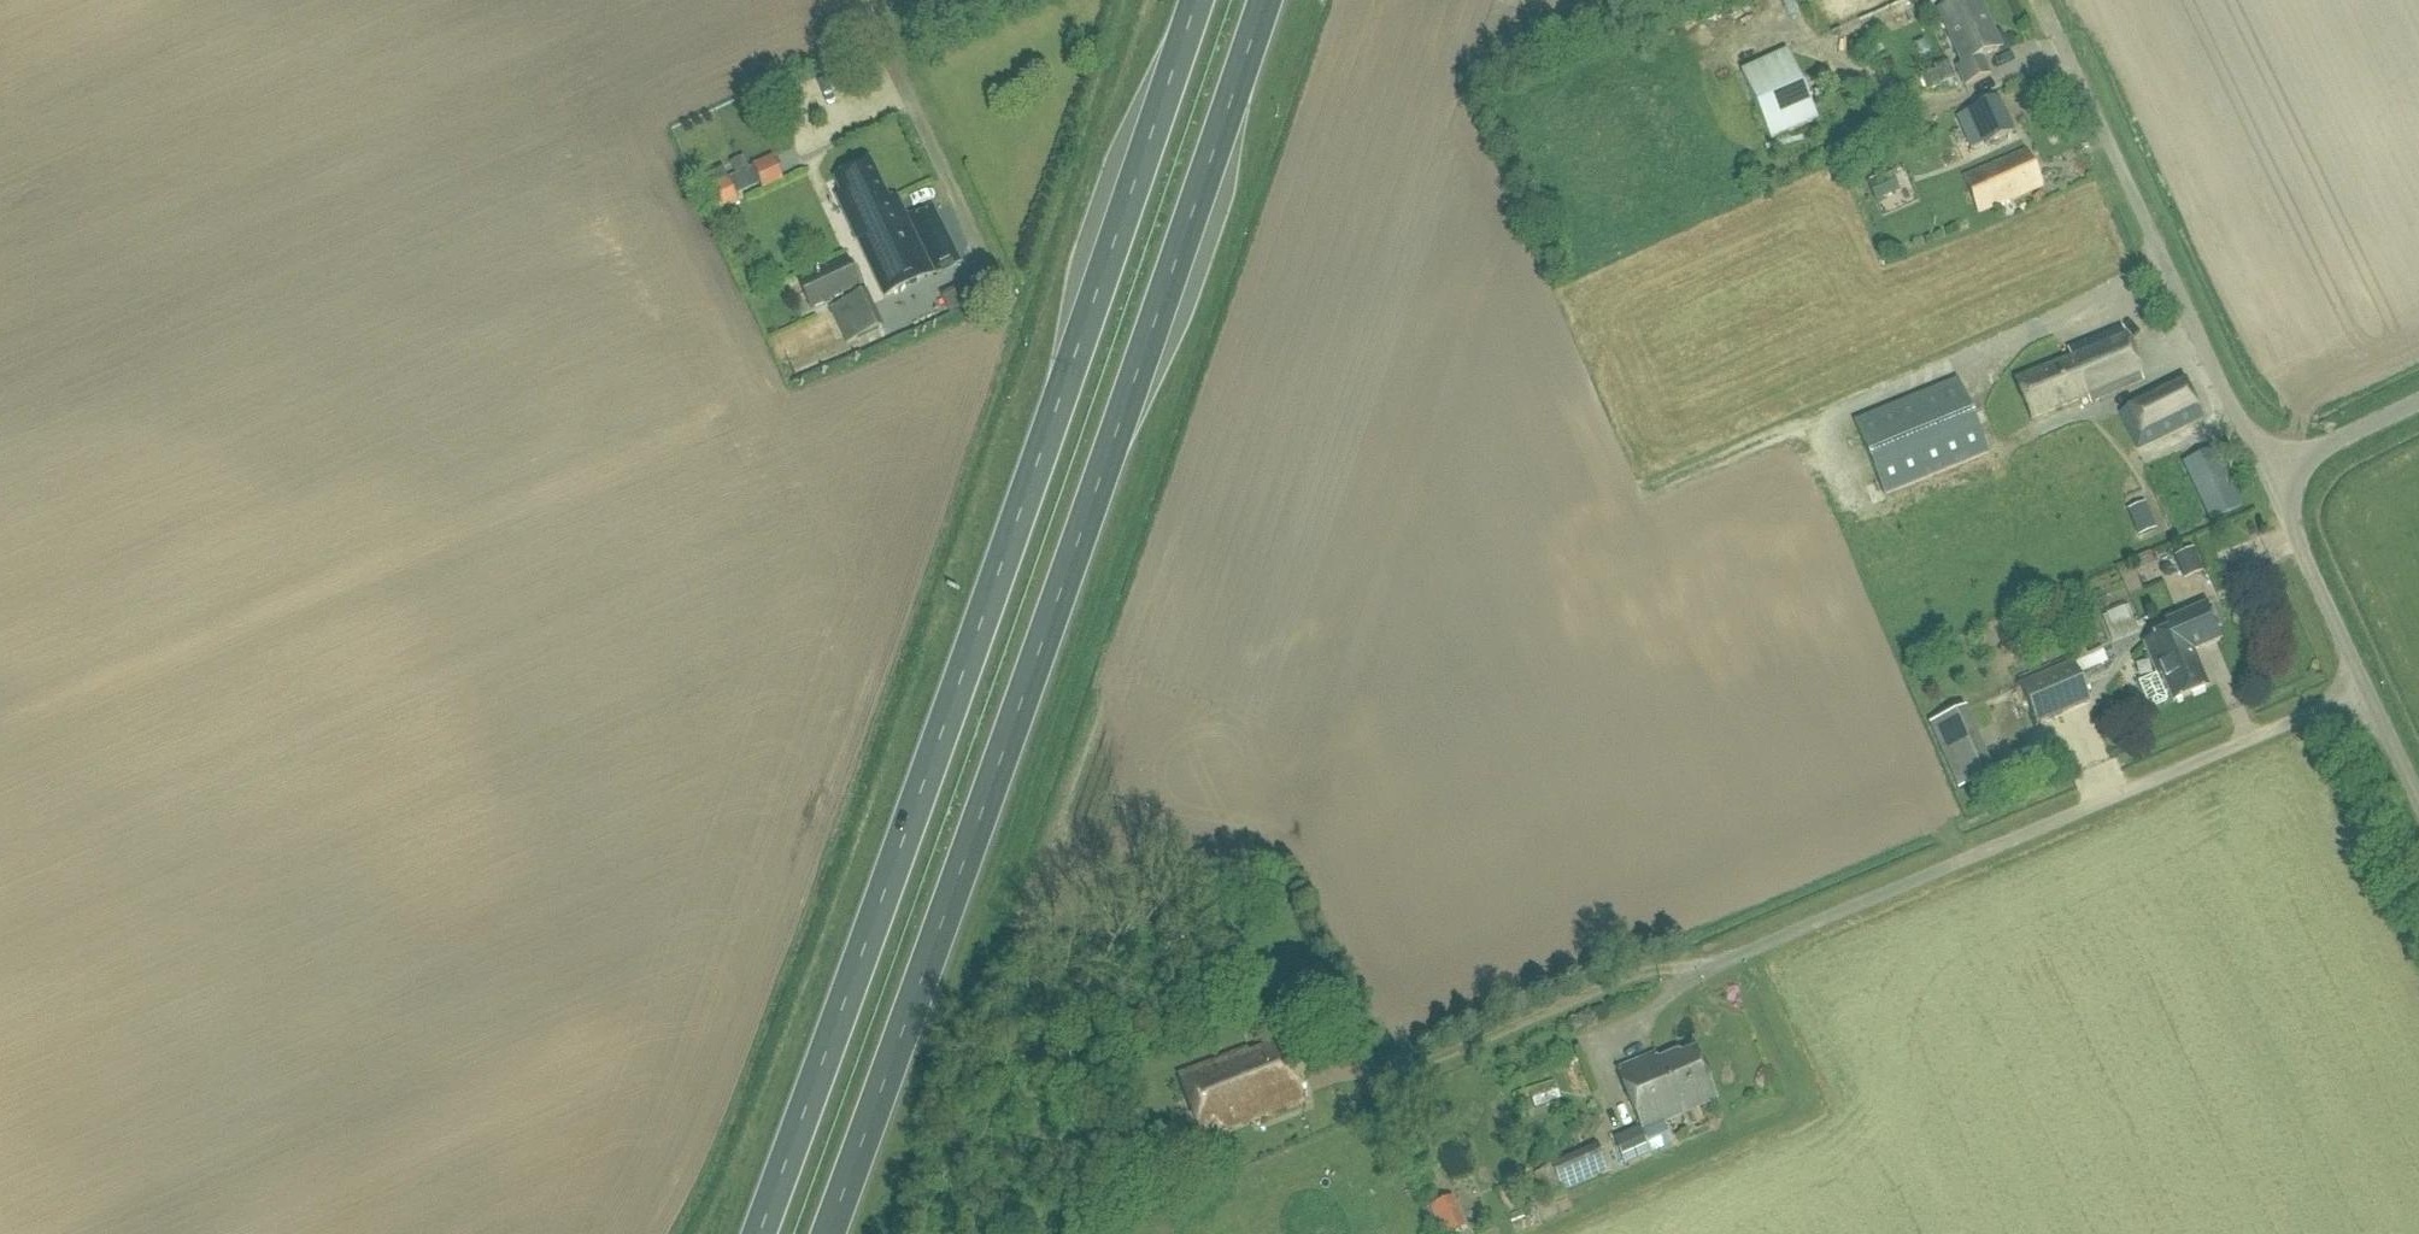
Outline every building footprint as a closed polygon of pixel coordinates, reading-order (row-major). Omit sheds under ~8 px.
[(1979,0),(1968,0),(1938,13),(1961,68),(1957,69),(1964,87),(1989,77),(1982,60),(2001,51),(1979,0)] [(1812,111),(1787,53),(1709,87),(1739,157),(1828,118),(1823,107),(1812,111)] [(2013,134),(1997,98),(1954,117),(1970,153),(2013,134)] [(2041,188),(2026,152),(1963,177),(1978,214),(2041,188)] [(782,182),(772,158),(742,171),(748,185),(758,181),(762,191),(782,182)] [(888,201),(870,162),(832,180),(840,196),(835,198),(883,299),(934,275),(897,197),(888,201)] [(738,202),(727,178),(704,189),(715,213),(738,202)] [(937,213),(918,218),(923,240),(942,235),(937,213)] [(939,269),(959,260),(950,239),(930,247),(939,269)] [(862,288),(848,260),(797,284),(811,312),(862,288)] [(888,343),(867,294),(829,310),(842,340),(853,335),(862,355),(888,343)] [(2142,384),(2121,330),(2066,351),(2070,362),(2014,384),(2029,422),(2086,400),(2089,405),(2142,384)] [(1987,455),(1956,380),(1852,423),(1883,498),(1987,455)] [(2201,421),(2184,384),(2118,415),(2136,453),(2201,421)] [(2190,463),(2183,449),(2154,462),(2187,533),(2243,507),(2216,451),(2190,463)] [(2121,643),(2141,631),(2129,609),(2108,620),(2121,643)] [(2219,643),(2205,609),(2166,625),(2170,636),(2144,647),(2157,679),(2161,677),(2173,705),(2207,690),(2192,655),(2219,643)] [(2072,656),(2074,662),(2020,686),(2037,726),(2089,703),(2077,677),(2102,666),(2096,653),(2086,657),(2084,651),(2072,656)] [(1958,720),(1953,722),(1972,766),(1976,764),(1985,784),(2019,770),(2002,730),(2019,723),(2019,721),(2008,696),(2007,694),(1990,702),(1992,706),(1990,707),(1958,720)] [(1301,1103),(1278,1045),(1248,1057),(1246,1052),(1177,1079),(1202,1142),(1301,1103)] [(1716,1102),(1696,1055),(1681,1062),(1678,1057),(1656,1066),(1653,1060),(1616,1076),(1641,1135),(1716,1102)] [(1638,1138),(1636,1132),(1615,1141),(1625,1167),(1651,1157),(1642,1136),(1638,1138)] [(1611,1174),(1600,1148),(1536,1176),(1547,1202),(1611,1174)]
